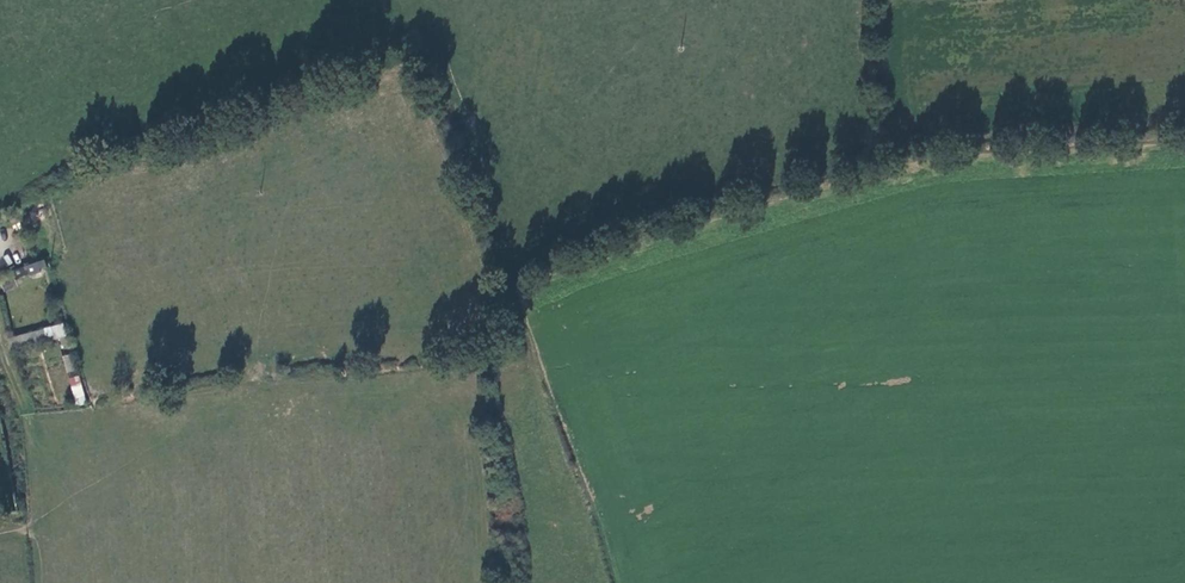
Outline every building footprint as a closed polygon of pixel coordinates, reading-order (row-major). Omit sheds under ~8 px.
[(62,322),(12,338),(15,347),(65,332),(62,322)] [(66,372),(75,370),(72,353),(62,355),(66,372)] [(76,405),(86,402),(79,375),(68,378),(76,405)]
